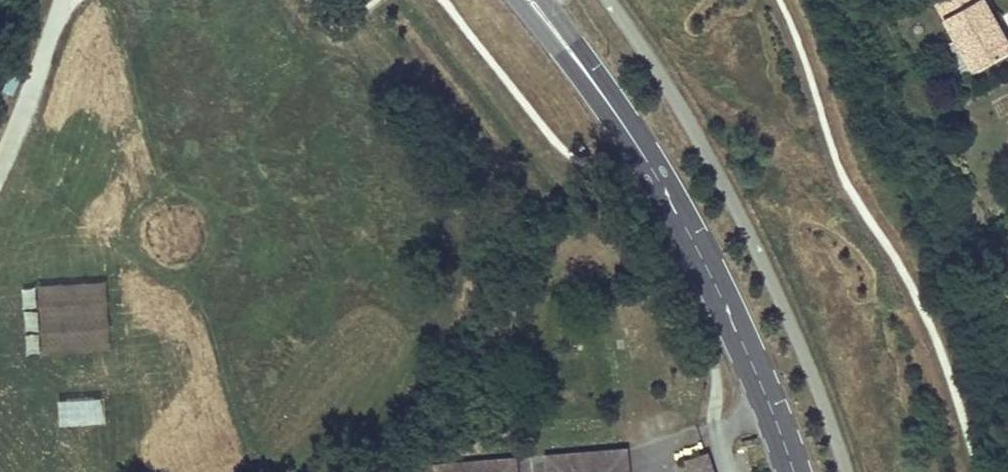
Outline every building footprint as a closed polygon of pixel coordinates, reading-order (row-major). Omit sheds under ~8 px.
[(989,0),(938,0),(956,35),(947,40),(962,70),(973,65),(975,67),(1007,49),(1007,36),(989,0)] [(707,453),(687,460),(691,471),(713,471),(707,453)] [(617,455),(538,463),(539,471),(619,471),(617,455)]
